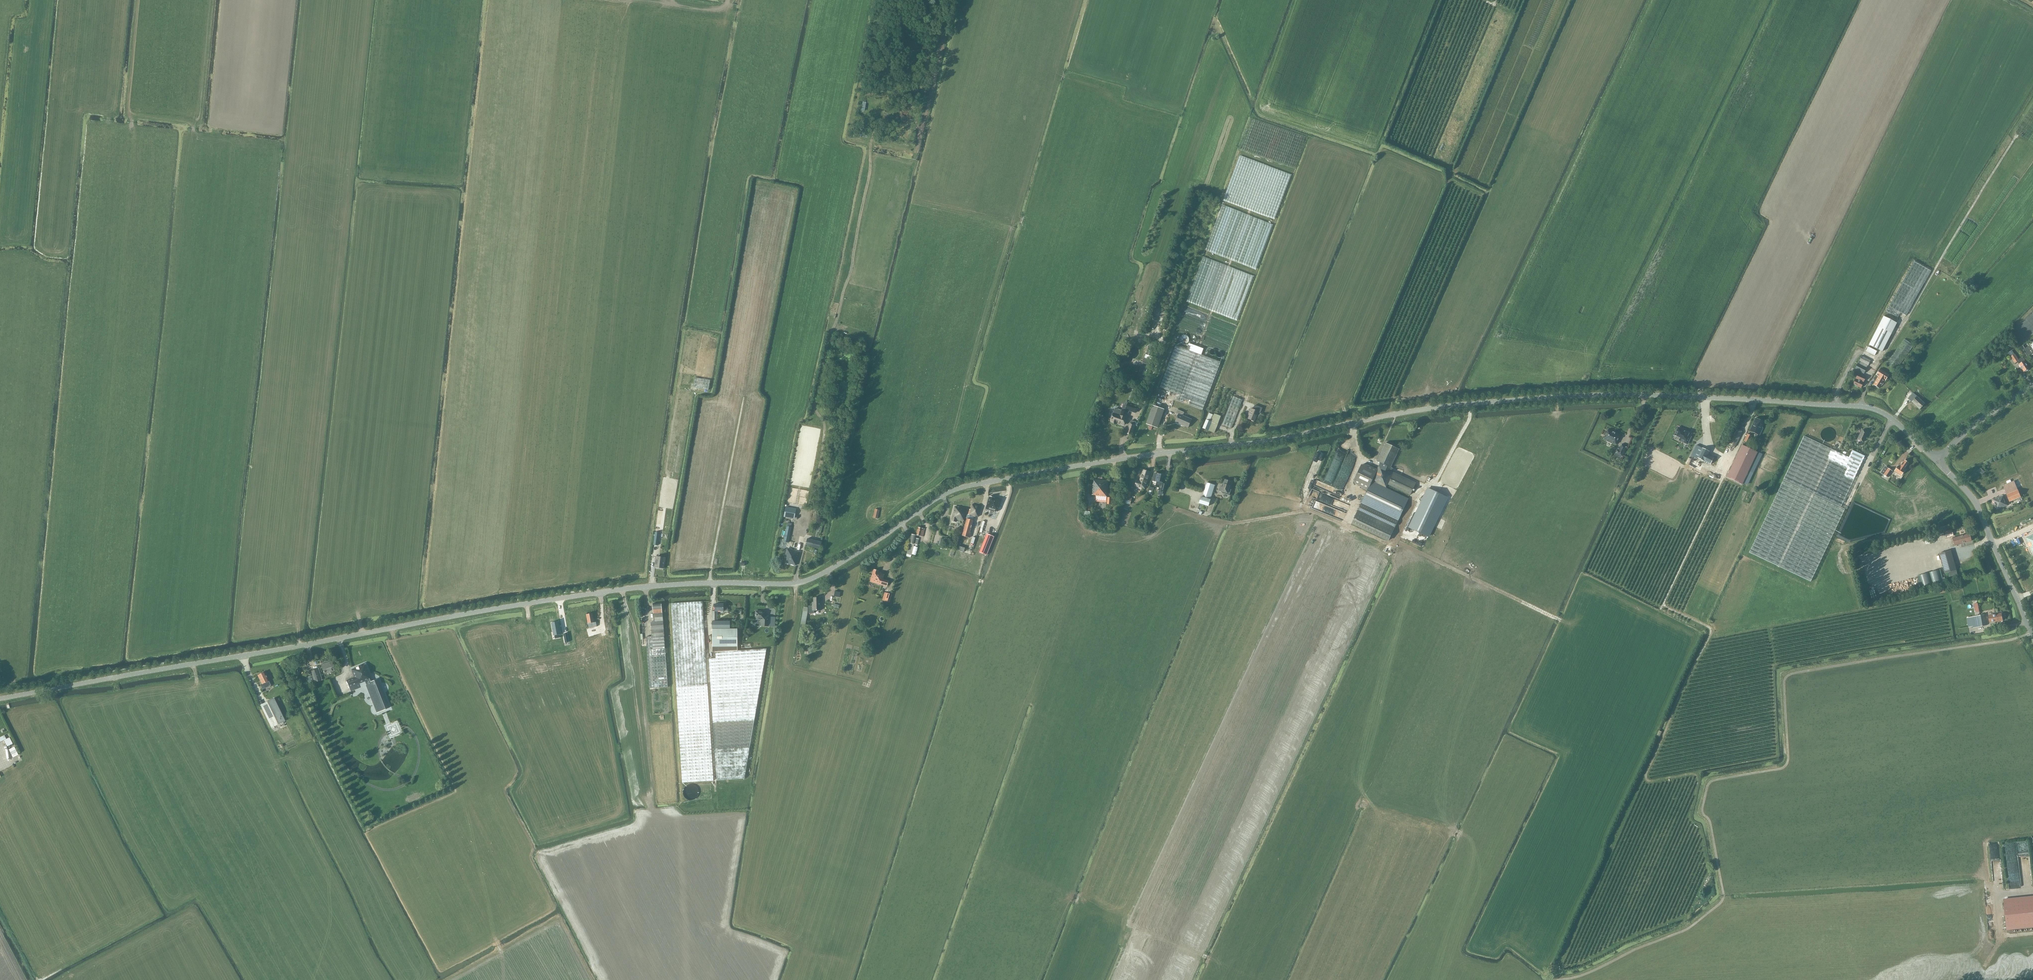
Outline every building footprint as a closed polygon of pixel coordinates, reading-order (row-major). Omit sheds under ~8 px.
[(1236,191),(1228,191),(1229,202),(1237,201),(1236,191)] [(1906,316),(1931,271),(1914,262),(1886,312),(1897,318),(1900,313),(1906,316)] [(1199,267),(1187,301),(1218,312),(1222,312),(1215,310),(1224,309),(1224,307),(1225,304),(1227,305),(1228,302),(1230,303),(1231,300),(1234,300),(1235,297),(1237,297),(1237,281),(1234,281),(1233,283),(1230,283),(1230,280),(1234,280),(1228,278),(1227,278),(1224,276),(1223,279),(1218,278),(1216,278),(1212,276),(1206,276),(1199,274),(1199,267)] [(1878,327),(1869,345),(1882,352),(1891,334),(1897,323),(1883,316),(1878,327)] [(704,388),(709,389),(716,341),(698,338),(698,334),(687,332),(679,383),(697,386),(697,390),(703,391),(704,388)] [(1188,340),(1188,339),(1188,337),(1187,336),(1185,335),(1184,335),(1183,335),(1182,335),(1180,336),(1179,337),(1179,338),(1179,339),(1179,341),(1180,343),(1181,344),(1182,344),(1183,344),(1185,344),(1186,344),(1187,343),(1188,341),(1188,340)] [(2027,342),(2029,346),(2023,350),(2028,358),(2032,354),(2032,339),(2027,342)] [(1203,348),(1198,346),(1188,343),(1186,349),(1175,345),(1160,388),(1177,394),(1175,400),(1203,410),(1220,361),(1201,354),(1203,348)] [(1877,351),(1868,347),(1866,351),(1874,356),(1877,351)] [(2011,357),(2015,363),(2018,361),(2024,371),(2026,370),(2026,371),(2028,370),(2028,369),(2030,368),(2023,357),(2020,359),(2020,360),(2019,360),(2015,354),(2011,357)] [(1868,365),(1871,360),(1864,357),(1862,356),(1855,369),(1864,374),(1867,368),(1866,368),(1868,365)] [(1137,378),(1141,379),(1146,365),(1142,363),(1137,378)] [(1883,385),(1889,375),(1880,369),(1876,375),(1878,376),(1873,385),(1879,388),(1882,384),(1883,385)] [(1861,388),(1866,377),(1863,375),(1858,373),(1853,385),(1861,388)] [(1925,404),(1917,396),(1913,393),(1908,398),(1919,409),(1925,404)] [(1232,428),(1242,400),(1233,396),(1223,424),(1232,428)] [(1114,414),(1111,421),(1112,422),(1111,423),(1117,425),(1117,424),(1124,426),(1127,418),(1129,411),(1135,413),(1138,405),(1125,401),(1122,411),(1115,409),(1114,414)] [(1153,405),(1146,424),(1158,428),(1164,409),(1153,405)] [(1263,408),(1255,405),(1254,406),(1253,409),(1251,408),(1248,415),(1250,415),(1248,419),(1255,421),(1258,412),(1261,413),(1263,408)] [(1188,428),(1192,419),(1183,415),(1184,412),(1177,409),(1175,413),(1179,414),(1175,422),(1188,428)] [(1221,418),(1215,415),(1209,413),(1206,419),(1203,428),(1214,433),(1221,418)] [(1762,427),(1765,422),(1755,418),(1750,431),(1760,436),(1763,428),(1762,427)] [(1130,423),(1127,433),(1132,435),(1135,425),(1136,422),(1132,420),(1130,423)] [(1722,429),(1724,423),(1717,420),(1714,425),(1722,429)] [(1701,445),(1709,428),(1699,424),(1692,441),(1701,445)] [(1685,440),(1684,442),(1687,444),(1691,437),(1688,435),(1689,434),(1682,431),(1683,430),(1678,428),(1675,435),(1680,438),(1681,438),(1685,440)] [(1612,442),(1616,444),(1620,435),(1607,429),(1603,438),(1607,440),(1606,441),(1612,444),(1612,442)] [(1731,440),(1729,444),(1735,447),(1742,432),(1737,429),(1731,440)] [(1863,442),(1868,433),(1862,430),(1857,439),(1863,442)] [(1839,434),(1837,440),(1836,440),(1834,445),(1839,447),(1844,436),(1839,434)] [(1804,436),(1783,480),(1840,507),(1865,456),(1858,453),(1852,450),(1849,457),(1804,436)] [(1381,463),(1377,470),(1368,466),(1362,465),(1354,481),(1358,486),(1367,490),(1360,504),(1398,522),(1409,498),(1387,488),(1388,485),(1410,495),(1416,483),(1392,471),(1393,468),(1391,467),(1400,449),(1386,442),(1377,461),(1381,463)] [(1616,449),(1615,453),(1621,456),(1626,446),(1621,444),(1619,450),(1616,449)] [(1742,445),(1726,477),(1742,485),(1757,452),(1742,445)] [(1702,448),(1697,458),(1710,464),(1713,458),(1708,455),(1709,452),(1702,448)] [(1908,463),(1904,460),(1901,465),(1901,464),(1899,467),(1898,466),(1894,471),(1901,476),(1904,471),(1904,470),(1908,463)] [(1892,470),(1887,468),(1883,474),(1887,477),(1892,470)] [(1137,478),(1135,486),(1135,487),(1135,488),(1136,490),(1139,491),(1141,491),(1141,488),(1145,489),(1151,472),(1143,470),(1140,479),(1137,478)] [(1347,475),(1341,473),(1341,472),(1339,472),(1338,476),(1336,476),(1334,482),(1339,483),(1339,480),(1345,482),(1347,475)] [(1157,481),(1156,485),(1156,487),(1159,488),(1159,490),(1164,491),(1166,483),(1162,483),(1164,475),(1155,473),(1153,480),(1157,481)] [(1107,502),(1109,480),(1093,479),(1092,495),(1093,495),(1096,495),(1096,502),(1107,502)] [(1223,486),(1221,485),(1220,490),(1222,491),(1222,492),(1230,495),(1232,489),(1230,489),(1232,481),(1225,479),(1223,486)] [(2014,481),(2003,486),(2007,495),(2006,495),(2010,502),(2021,497),(2026,495),(2020,479),(2014,481)] [(1840,507),(1783,480),(1749,552),(1810,581),(1844,509),(1840,507)] [(1199,503),(1200,504),(1209,506),(1211,499),(1215,485),(1206,482),(1201,496),(1199,503)] [(1312,486),(1310,494),(1317,495),(1319,488),(1312,486)] [(1429,488),(1410,528),(1428,537),(1447,497),(1429,488)] [(1127,492),(1124,503),(1130,505),(1132,499),(1130,498),(1131,493),(1127,492)] [(1348,509),(1350,501),(1330,495),(1329,498),(1333,499),(1332,504),(1348,509)] [(1997,510),(2008,505),(2004,495),(1993,500),(1997,510)] [(986,506),(994,508),(997,498),(989,496),(986,506)] [(1322,509),(1324,500),(1314,498),(1312,506),(1322,509)] [(1398,522),(1360,504),(1358,509),(1395,527),(1398,522)] [(962,536),(970,538),(971,533),(970,533),(973,521),(974,516),(975,517),(975,516),(979,517),(982,507),(972,505),(971,509),(969,509),(967,519),(962,536)] [(786,507),(784,516),(794,518),(796,509),(786,507)] [(966,509),(954,507),(951,521),(956,522),(956,519),(963,521),(966,509)] [(1395,527),(1358,509),(1351,523),(1389,541),(1395,527)] [(787,526),(784,541),(791,543),(794,528),(787,526)] [(925,529),(918,527),(916,535),(923,537),(925,529)] [(1954,546),(1971,540),(1969,533),(1952,538),(1954,546)] [(912,534),(909,544),(907,554),(911,556),(914,544),(917,545),(919,539),(915,538),(916,535),(912,534)] [(987,534),(980,552),(986,555),(994,537),(987,534)] [(820,549),(822,542),(807,539),(805,545),(820,549)] [(796,565),(800,551),(787,548),(783,562),(796,565)] [(1944,574),(1948,572),(1950,577),(1958,575),(1951,550),(1938,554),(1944,574)] [(666,557),(656,556),(655,567),(665,569),(666,557)] [(878,571),(874,570),(870,582),(887,587),(888,581),(883,579),(884,575),(881,574),(881,573),(878,572),(878,571)] [(890,602),(892,595),(886,593),(885,597),(883,597),(882,600),(890,602)] [(812,606),(809,606),(809,613),(814,613),(814,610),(821,610),(821,602),(819,602),(819,597),(814,598),(814,602),(812,602),(812,606)] [(714,781),(706,664),(702,602),(671,604),(682,783),(714,781)] [(668,687),(664,635),(663,613),(662,613),(662,603),(653,603),(654,622),(651,622),(652,636),(646,637),(650,688),(668,687)] [(713,652),(737,651),(737,629),(730,629),(730,621),(728,621),(718,621),(717,611),(724,611),(723,604),(719,604),(719,605),(715,605),(715,611),(712,611),(713,652)] [(756,611),(755,620),(761,620),(761,622),(761,626),(768,626),(768,623),(769,617),(765,616),(765,612),(756,611)] [(1995,622),(2003,620),(2002,613),(1994,614),(1993,614),(1990,614),(1989,615),(1988,615),(1990,623),(1991,623),(1994,623),(1995,622)] [(590,620),(588,620),(589,628),(597,626),(600,626),(602,625),(601,618),(598,618),(597,614),(589,615),(590,620)] [(1973,628),(1987,625),(1985,615),(1967,618),(1968,624),(1972,623),(1973,628)] [(559,621),(551,623),(554,635),(561,634),(559,621)] [(526,624),(516,625),(517,631),(520,631),(520,634),(518,635),(519,642),(535,639),(533,629),(527,630),(526,624)] [(745,779),(764,664),(767,649),(737,651),(713,652),(713,659),(709,659),(717,780),(745,779)] [(323,664),(321,664),(324,674),(335,671),(332,664),(332,661),(323,664)] [(354,677),(346,680),(350,691),(351,692),(366,686),(377,713),(389,708),(378,679),(372,681),(365,664),(361,666),(360,665),(356,667),(356,668),(351,670),(354,677)] [(319,668),(317,669),(311,671),(313,677),(308,678),(310,684),(323,680),(319,668)] [(265,672),(258,675),(262,684),(261,685),(263,689),(271,685),(268,679),(267,677),(265,672)] [(285,721),(274,698),(260,705),(272,728),(285,721)] [(389,738),(402,733),(398,719),(384,724),(389,738)] [(4,739),(7,746),(12,743),(10,736),(6,738),(4,733),(0,735),(0,741),(4,739)] [(698,795),(698,794),(698,792),(697,791),(696,789),(695,788),(694,787),(693,787),(691,786),(690,786),(689,786),(687,786),(686,787),(685,788),(683,789),(683,791),(682,792),(682,794),(682,795),(683,797),(683,798),(685,799),(686,800),(687,801),(689,801),(690,801),(692,801),(693,801),(694,800),(695,799),(696,798),(697,796),(698,795)] [(2004,900),(2007,929),(2032,927),(2032,897),(2004,900)]
